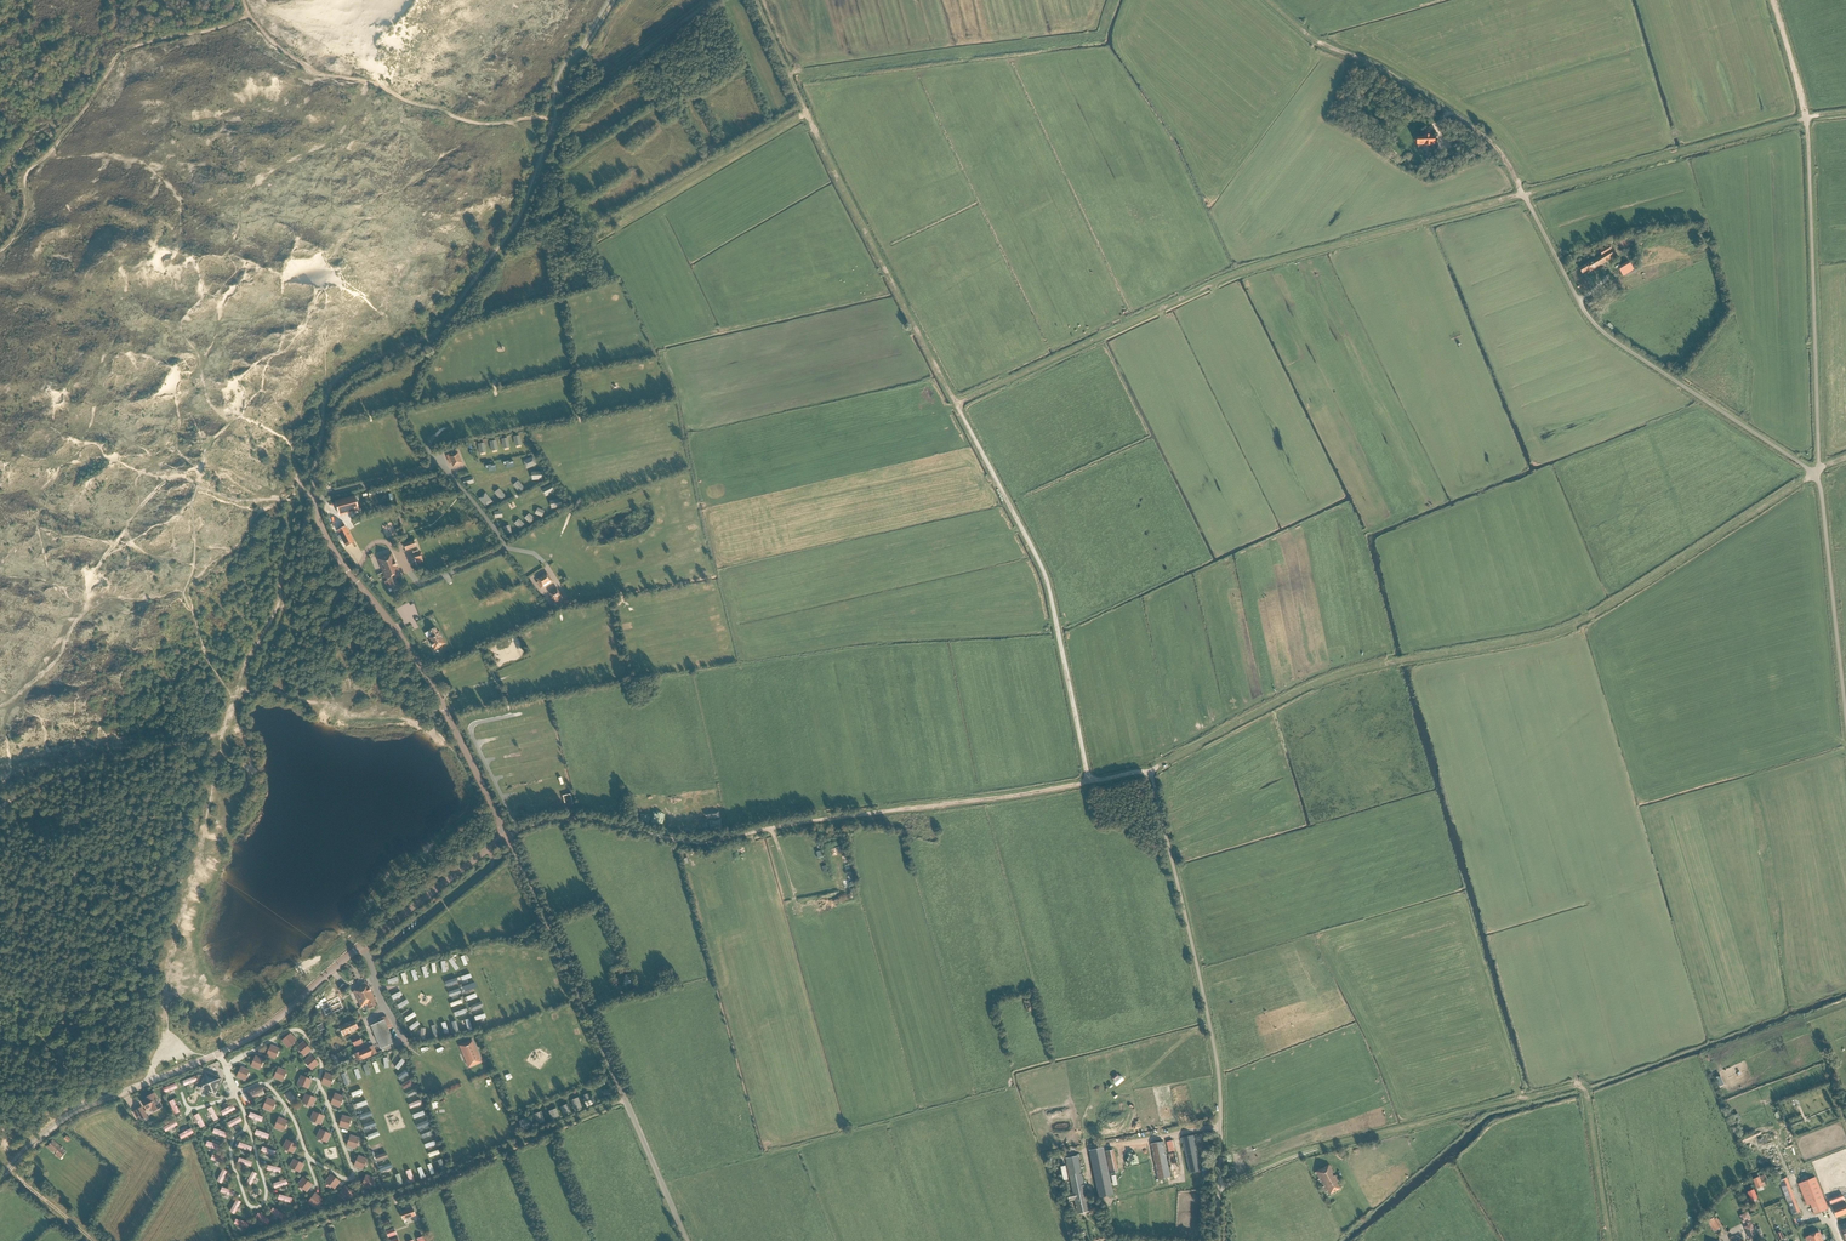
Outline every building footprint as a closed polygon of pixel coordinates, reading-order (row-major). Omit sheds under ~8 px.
[(1425,137),(1417,137),(1418,144),(1425,144),(1425,146),(1432,145),(1432,144),(1435,144),(1435,137),(1431,137),(1431,136),(1425,136),(1425,137)] [(1632,232),(1623,237),(1625,240),(1634,236),(1632,232)] [(1617,243),(1622,251),(1629,248),(1624,239),(1617,243)] [(1593,269),(1616,256),(1610,245),(1600,251),(1602,255),(1594,260),(1593,259),(1588,262),(1588,263),(1579,268),(1583,273),(1586,271),(1587,273),(1593,270),(1593,269)] [(520,435),(513,437),(515,446),(522,445),(520,435)] [(508,437),(501,439),(503,448),(510,447),(508,437)] [(496,440),(489,441),(491,451),(498,449),(496,440)] [(484,443),(477,444),(479,453),(486,452),(484,443)] [(462,463),(458,453),(449,457),(453,467),(462,463)] [(533,457),(523,462),(526,469),(536,464),(533,457)] [(472,477),(462,479),(464,485),(474,483),(472,477)] [(513,485),(520,492),(525,488),(518,481),(513,485)] [(552,484),(542,489),(546,496),(555,491),(552,484)] [(494,492),(500,500),(505,496),(499,489),(494,492)] [(479,498),(486,507),(492,502),(485,494),(479,498)] [(355,496),(336,501),(339,515),(359,510),(355,496)] [(561,499),(550,501),(551,508),(562,506),(561,499)] [(535,514),(542,517),(544,511),(537,508),(535,514)] [(524,518),(530,523),(534,519),(529,513),(524,518)] [(514,523),(520,529),(524,525),(519,519),(514,523)] [(475,525),(472,533),(477,535),(480,527),(475,525)] [(503,527),(505,534),(511,533),(510,525),(503,527)] [(354,542),(346,527),(338,531),(346,547),(354,542)] [(416,547),(414,541),(403,544),(406,551),(416,547)] [(402,576),(392,553),(378,559),(387,581),(386,582),(388,588),(391,587),(394,592),(400,589),(396,578),(402,576)] [(424,562),(421,553),(412,556),(414,561),(415,561),(416,565),(424,562)] [(542,588),(553,581),(547,572),(537,579),(542,588)] [(562,596),(557,588),(549,593),(555,601),(562,596)] [(432,636),(428,638),(434,650),(446,644),(440,632),(438,632),(436,628),(429,631),(432,636)] [(452,958),(449,960),(456,971),(459,968),(452,958)] [(626,980),(624,981),(625,985),(633,982),(631,977),(630,978),(628,974),(625,976),(626,977),(625,977),(626,980)] [(445,982),(446,986),(458,982),(456,978),(445,982)] [(463,986),(465,992),(477,987),(475,982),(463,986)] [(364,1005),(366,1009),(369,1008),(370,1008),(376,1005),(374,999),(375,999),(368,983),(354,990),(354,991),(352,991),(353,993),(354,992),(360,1007),(364,1005)] [(391,996),(393,1000),(402,995),(400,991),(391,996)] [(327,1003),(321,1006),(325,1015),(331,1012),(332,1013),(343,1008),(338,997),(327,1002),(327,1003)] [(397,1005),(399,1009),(409,1003),(407,999),(397,1005)] [(471,1006),(473,1010),(483,1006),(481,1002),(471,1006)] [(405,1018),(407,1021),(416,1015),(414,1012),(405,1018)] [(359,1029),(355,1020),(351,1022),(351,1021),(339,1026),(344,1036),(359,1029)] [(381,1021),(371,1026),(381,1048),(382,1051),(390,1047),(389,1045),(394,1042),(389,1029),(384,1020),(381,1021)] [(409,1027),(412,1031),(420,1024),(418,1021),(409,1027)] [(291,1034),(282,1041),(287,1047),(290,1045),(289,1044),(293,1041),(294,1042),(296,1041),(295,1039),(295,1038),(294,1038),(291,1034)] [(362,1043),(359,1036),(351,1039),(354,1046),(362,1043)] [(466,1060),(469,1066),(481,1061),(478,1055),(479,1055),(476,1048),(475,1048),(472,1041),(460,1046),(463,1053),(466,1060)] [(299,1046),(297,1048),(299,1050),(300,1049),(304,1053),(303,1053),(305,1056),(311,1050),(304,1042),(300,1046),(299,1045),(298,1046),(299,1046)] [(271,1045),(267,1055),(275,1058),(276,1056),(275,1055),(277,1051),(278,1051),(279,1048),(278,1048),(278,1047),(277,1047),(276,1047),(271,1045)] [(377,1053),(373,1045),(354,1054),(358,1062),(377,1053)] [(256,1056),(252,1066),(259,1069),(260,1067),(259,1066),(261,1061),(262,1062),(263,1059),(262,1059),(262,1058),(261,1058),(256,1056)] [(306,1060),(304,1062),(306,1064),(308,1063),(311,1067),(310,1067),(312,1069),(318,1064),(311,1056),(307,1059),(306,1060)] [(405,1061),(401,1059),(395,1067),(398,1070),(405,1061)] [(242,1067),(237,1077),(245,1080),(246,1077),(245,1077),(247,1072),(248,1073),(249,1070),(248,1069),(247,1069),(242,1067)] [(279,1068),(275,1078),(282,1081),(283,1078),(282,1078),(284,1073),(285,1074),(286,1071),(285,1070),(284,1069),(284,1070),(279,1068)] [(409,1073),(406,1069),(397,1076),(400,1080),(409,1073)] [(205,1071),(198,1088),(214,1094),(219,1084),(217,1080),(216,1076),(205,1071)] [(326,1073),(322,1084),(330,1087),(331,1084),(330,1084),(332,1079),(333,1079),(335,1077),(332,1076),(333,1075),(332,1075),(331,1075),(326,1073)] [(345,1073),(341,1075),(346,1085),(350,1084),(345,1073)] [(196,1076),(183,1081),(185,1086),(198,1081),(196,1076)] [(299,1082),(298,1084),(300,1085),(301,1084),(306,1086),(306,1087),(308,1088),(311,1081),(301,1076),(299,1081),(298,1082),(299,1082)] [(413,1084),(410,1080),(401,1086),(403,1090),(413,1084)] [(176,1083),(163,1088),(165,1093),(178,1088),(176,1083)] [(263,1090),(262,1087),(256,1090),(255,1088),(246,1092),(248,1098),(258,1094),(257,1093),(263,1090)] [(417,1093),(415,1089),(406,1094),(408,1098),(417,1093)] [(155,1093),(152,1095),(141,1101),(145,1109),(149,1107),(153,1113),(163,1107),(155,1093)] [(336,1094),(331,1104),(339,1107),(340,1104),(339,1104),(341,1099),(343,1100),(344,1097),(342,1096),(341,1095),(341,1096),(336,1094)] [(589,1095),(589,1094),(583,1096),(587,1106),(596,1103),(592,1094),(589,1095)] [(306,1095),(302,1102),(310,1105),(310,1106),(312,1107),(313,1105),(314,1105),(314,1104),(316,1099),(306,1095)] [(582,1108),(578,1097),(571,1100),(575,1110),(582,1108)] [(268,1098),(264,1108),(269,1110),(268,1111),(269,1111),(270,1111),(272,1112),(273,1109),(272,1109),(275,1101),(268,1098)] [(180,1112),(174,1099),(169,1102),(175,1114),(180,1112)] [(421,1104),(419,1100),(409,1104),(410,1109),(421,1104)] [(571,1112),(568,1104),(560,1107),(563,1115),(571,1112)] [(234,1105),(221,1111),(223,1116),(236,1110),(234,1105)] [(148,1116),(142,1106),(133,1111),(137,1118),(139,1117),(141,1120),(148,1116)] [(219,1119),(212,1106),(207,1109),(214,1121),(219,1119)] [(559,1116),(556,1108),(549,1111),(552,1119),(559,1116)] [(373,1116),(371,1111),(360,1115),(361,1120),(373,1116)] [(545,1122),(541,1111),(534,1114),(538,1125),(545,1122)] [(263,1117),(250,1112),(248,1117),(261,1122),(263,1117)] [(311,1118),(310,1120),(313,1122),(313,1121),(321,1124),(324,1116),(314,1112),(312,1117),(311,1117),(311,1118)] [(205,1126),(199,1113),(194,1116),(200,1128),(205,1126)] [(240,1116),(227,1123),(230,1127),(242,1121),(240,1116)] [(343,1116),(340,1127),(348,1129),(348,1126),(347,1126),(349,1121),(351,1121),(351,1118),(349,1118),(349,1117),(348,1117),(343,1116)] [(532,1127),(528,1117),(519,1121),(523,1131),(532,1127)] [(279,1118),(275,1128),(280,1130),(281,1131),(281,1130),(283,1131),(284,1129),(283,1128),(287,1121),(279,1118)] [(166,1132),(178,1125),(176,1120),(163,1127),(166,1132)] [(376,1125),(375,1121),(363,1125),(365,1129),(376,1125)] [(429,1125),(428,1121),(416,1125),(418,1129),(429,1125)] [(191,1128),(179,1135),(182,1139),(194,1133),(191,1128)] [(228,1133),(214,1128),(213,1133),(226,1138),(228,1133)] [(269,1134),(256,1130),(254,1135),(268,1139),(269,1134)] [(318,1136),(317,1138),(319,1139),(320,1138),(327,1142),(330,1135),(320,1130),(318,1135),(317,1136),(318,1136)] [(380,1136),(378,1131),(367,1135),(369,1140),(380,1136)] [(1194,1135),(1182,1138),(1190,1173),(1202,1170),(1194,1135)] [(351,1136),(347,1146),(355,1149),(358,1141),(359,1138),(357,1138),(357,1137),(356,1137),(351,1136)] [(67,1151),(53,1140),(47,1147),(61,1158),(67,1151)] [(284,1146),(283,1148),(285,1149),(286,1149),(293,1152),(297,1145),(287,1140),(284,1145),(283,1146),(284,1146)] [(1175,1140),(1166,1141),(1167,1152),(1175,1151),(1175,1140)] [(221,1145),(208,1141),(206,1146),(219,1150),(221,1145)] [(1164,1141),(1152,1144),(1159,1179),(1171,1177),(1164,1141)] [(253,1147),(240,1142),(238,1147),(251,1152),(253,1147)] [(275,1151),(262,1147),(260,1152),(274,1156),(275,1151)] [(1104,1147),(1090,1150),(1099,1197),(1114,1194),(1104,1147)] [(388,1157),(386,1153),(376,1156),(377,1161),(388,1157)] [(226,1159),(213,1154),(211,1159),(224,1164),(226,1159)] [(1090,1211),(1088,1200),(1078,1155),(1066,1158),(1074,1192),(1067,1194),(1069,1201),(1075,1200),(1079,1214),(1090,1211)] [(359,1156),(355,1166),(362,1169),(365,1162),(366,1162),(367,1159),(365,1159),(365,1158),(364,1158),(359,1156)] [(253,1162),(239,1157),(238,1162),(251,1167),(253,1162)] [(291,1165),(290,1167),(292,1169),(293,1168),(300,1172),(303,1165),(294,1159),(291,1164),(290,1165),(291,1165)] [(392,1168),(391,1163),(379,1167),(381,1172),(392,1168)] [(281,1168),(267,1165),(266,1170),(280,1173),(281,1168)] [(1066,1165),(1060,1166),(1063,1180),(1069,1179),(1066,1165)] [(1330,1194),(1340,1188),(1337,1181),(1338,1181),(1335,1176),(1334,1176),(1332,1173),(1333,1173),(1329,1165),(1315,1173),(1316,1173),(1315,1174),(1315,1175),(1316,1174),(1319,1179),(1318,1180),(1319,1183),(1321,1182),(1323,1187),(1325,1192),(1328,1191),(1330,1194)] [(222,1183),(228,1171),(223,1168),(217,1181),(222,1183)] [(410,1169),(406,1171),(410,1183),(415,1182),(410,1169)] [(251,1186),(258,1174),(253,1171),(246,1183),(251,1186)] [(331,1175),(326,1181),(332,1186),(332,1187),(334,1189),(335,1187),(336,1187),(337,1186),(336,1186),(339,1182),(331,1175)] [(366,1176),(363,1186),(370,1189),(373,1181),(374,1181),(375,1179),(373,1178),(373,1177),(372,1177),(371,1178),(366,1176)] [(1758,1188),(1765,1185),(1764,1182),(1762,1183),(1760,1176),(1754,1179),(1758,1188)] [(299,1183),(298,1185),(300,1187),(300,1186),(307,1191),(312,1185),(303,1178),(300,1182),(299,1182),(299,1183)] [(1800,1213),(1786,1178),(1778,1181),(1793,1216),(1800,1213)] [(1814,1214),(1828,1208),(1815,1178),(1798,1184),(1807,1205),(1810,1204),(1814,1214)] [(286,1179),(273,1184),(274,1189),(288,1184),(286,1179)] [(341,1192),(340,1193),(342,1195),(349,1200),(354,1193),(345,1186),(342,1191),(341,1190),(341,1191),(341,1192)] [(236,1192),(222,1187),(220,1192),(234,1197),(236,1192)] [(1753,1190),(1748,1192),(1751,1200),(1757,1198),(1753,1190)] [(293,1198),(279,1194),(277,1199),(291,1203),(293,1198)] [(316,1194),(309,1202),(315,1207),(320,1201),(321,1202),(322,1199),(321,1198),(320,1197),(316,1194)] [(234,1214),(241,1202),(237,1199),(230,1212),(234,1214)] [(1831,1206),(1832,1209),(1835,1218),(1845,1214),(1845,1203),(1845,1201),(1831,1206)] [(413,1207),(401,1212),(403,1219),(415,1215),(413,1207)] [(286,1214),(273,1208),(271,1212),(283,1219),(286,1214)] [(271,1220),(258,1213),(256,1217),(268,1225),(271,1220)] [(1748,1213),(1741,1216),(1743,1221),(1750,1219),(1748,1213)] [(1712,1218),(1710,1215),(1706,1218),(1709,1221),(1708,1221),(1715,1231),(1720,1228),(1713,1218),(1712,1218)] [(250,1223),(236,1219),(234,1224),(248,1228),(250,1223)] [(1761,1221),(1755,1224),(1760,1234),(1765,1232),(1761,1221)] [(1819,1232),(1805,1237),(1807,1240),(1823,1240),(1819,1232)]
